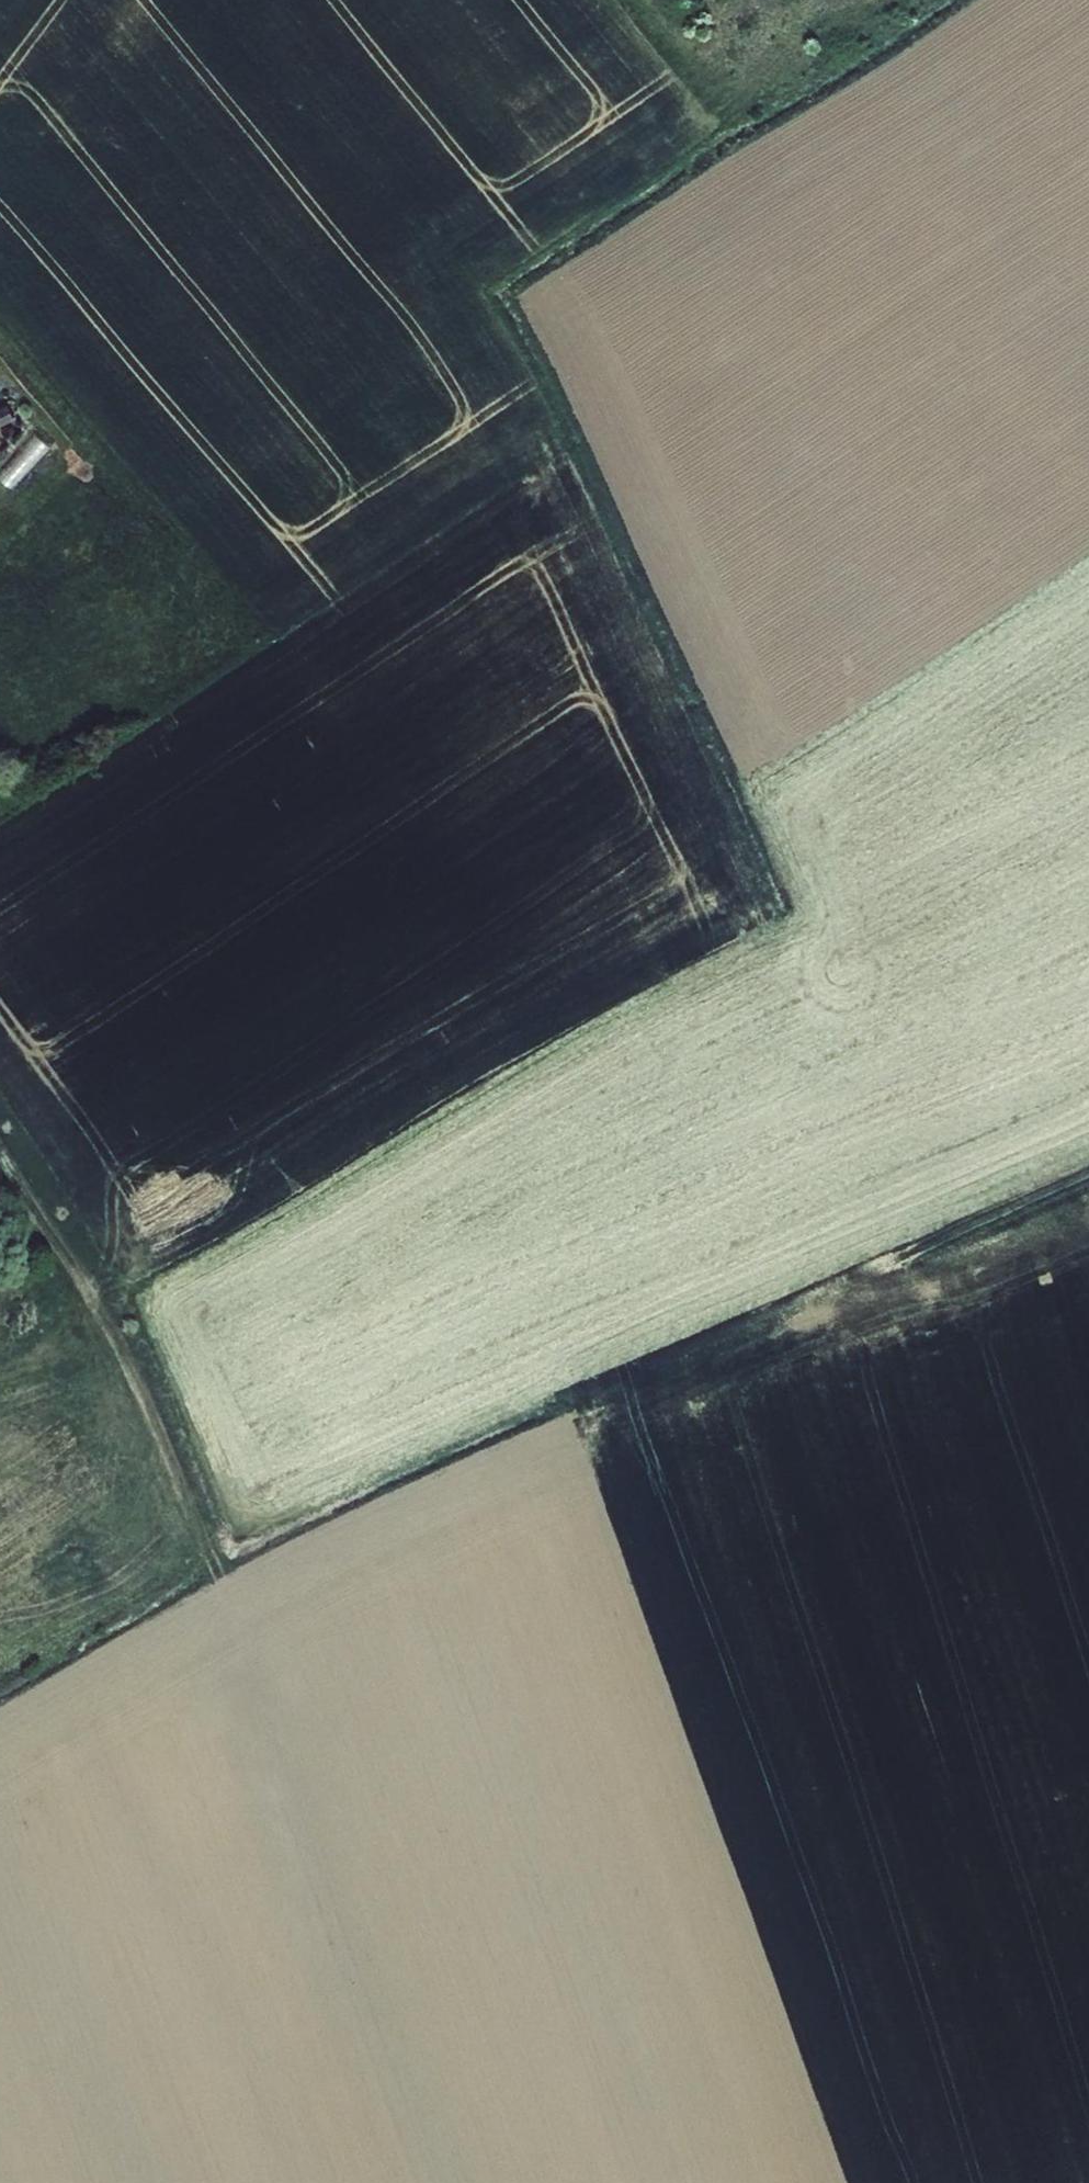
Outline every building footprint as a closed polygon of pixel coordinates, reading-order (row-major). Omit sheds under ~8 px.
[(0,408),(0,426),(17,418),(10,403),(0,408)]
